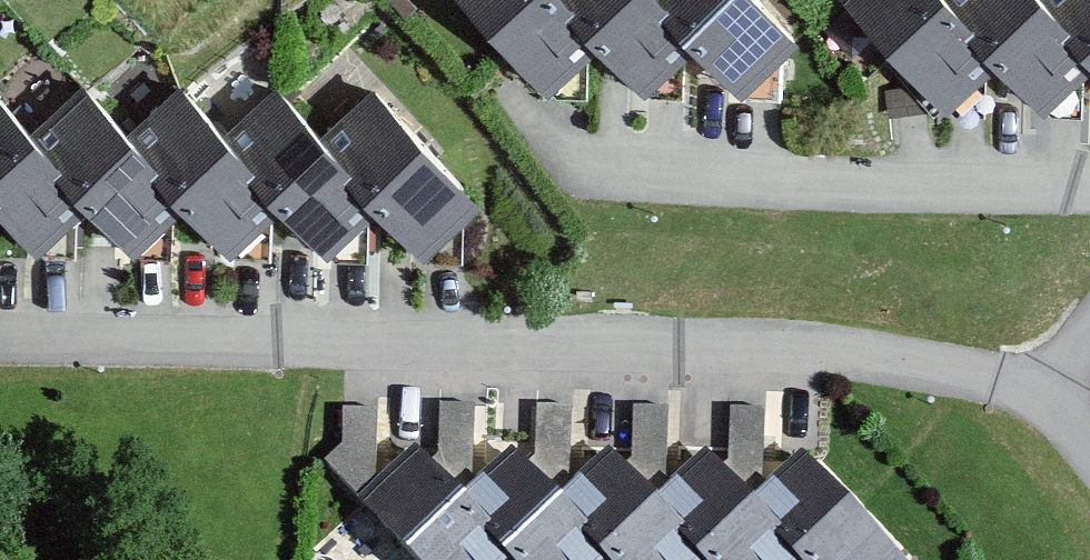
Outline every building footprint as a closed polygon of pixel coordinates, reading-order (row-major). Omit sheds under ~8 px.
[(567,78),(621,28),(594,0),(493,0),(567,78)] [(621,28),(664,72),(715,23),(692,0),(594,0),(621,28)] [(715,23),(762,71),(813,21),(792,0),(692,0),(715,23)] [(963,96),(1017,43),(977,0),(868,0),(963,96)] [(1017,43),(1062,91),(1089,64),(1089,19),(1071,0),(977,0),(1017,43)] [(1089,19),(1089,0),(1071,0),(1089,19)] [(175,68),(125,113),(197,191),(238,237),(290,190),(233,128),(175,68)] [(97,70),(40,120),(100,187),(145,237),(197,191),(125,113),(97,70)] [(375,74),(326,119),(395,191),(437,235),(485,190),(375,74)] [(288,78),(233,128),(290,190),(338,242),(395,191),(326,119),(288,78)] [(0,83),(0,192),(44,239),(100,187),(40,120),(0,83)] [(416,440),(365,492),(434,559),(535,559),(538,557),(474,487),(416,440)] [(662,492),(728,559),(827,559),(761,497),(713,443),(662,492)] [(566,490),(633,559),(728,559),(662,492),(613,445),(566,490)] [(474,487),(538,557),(541,559),(633,559),(566,490),(518,446),(474,487)] [(761,497),(827,559),(919,559),(924,555),(810,446),(761,497)]
